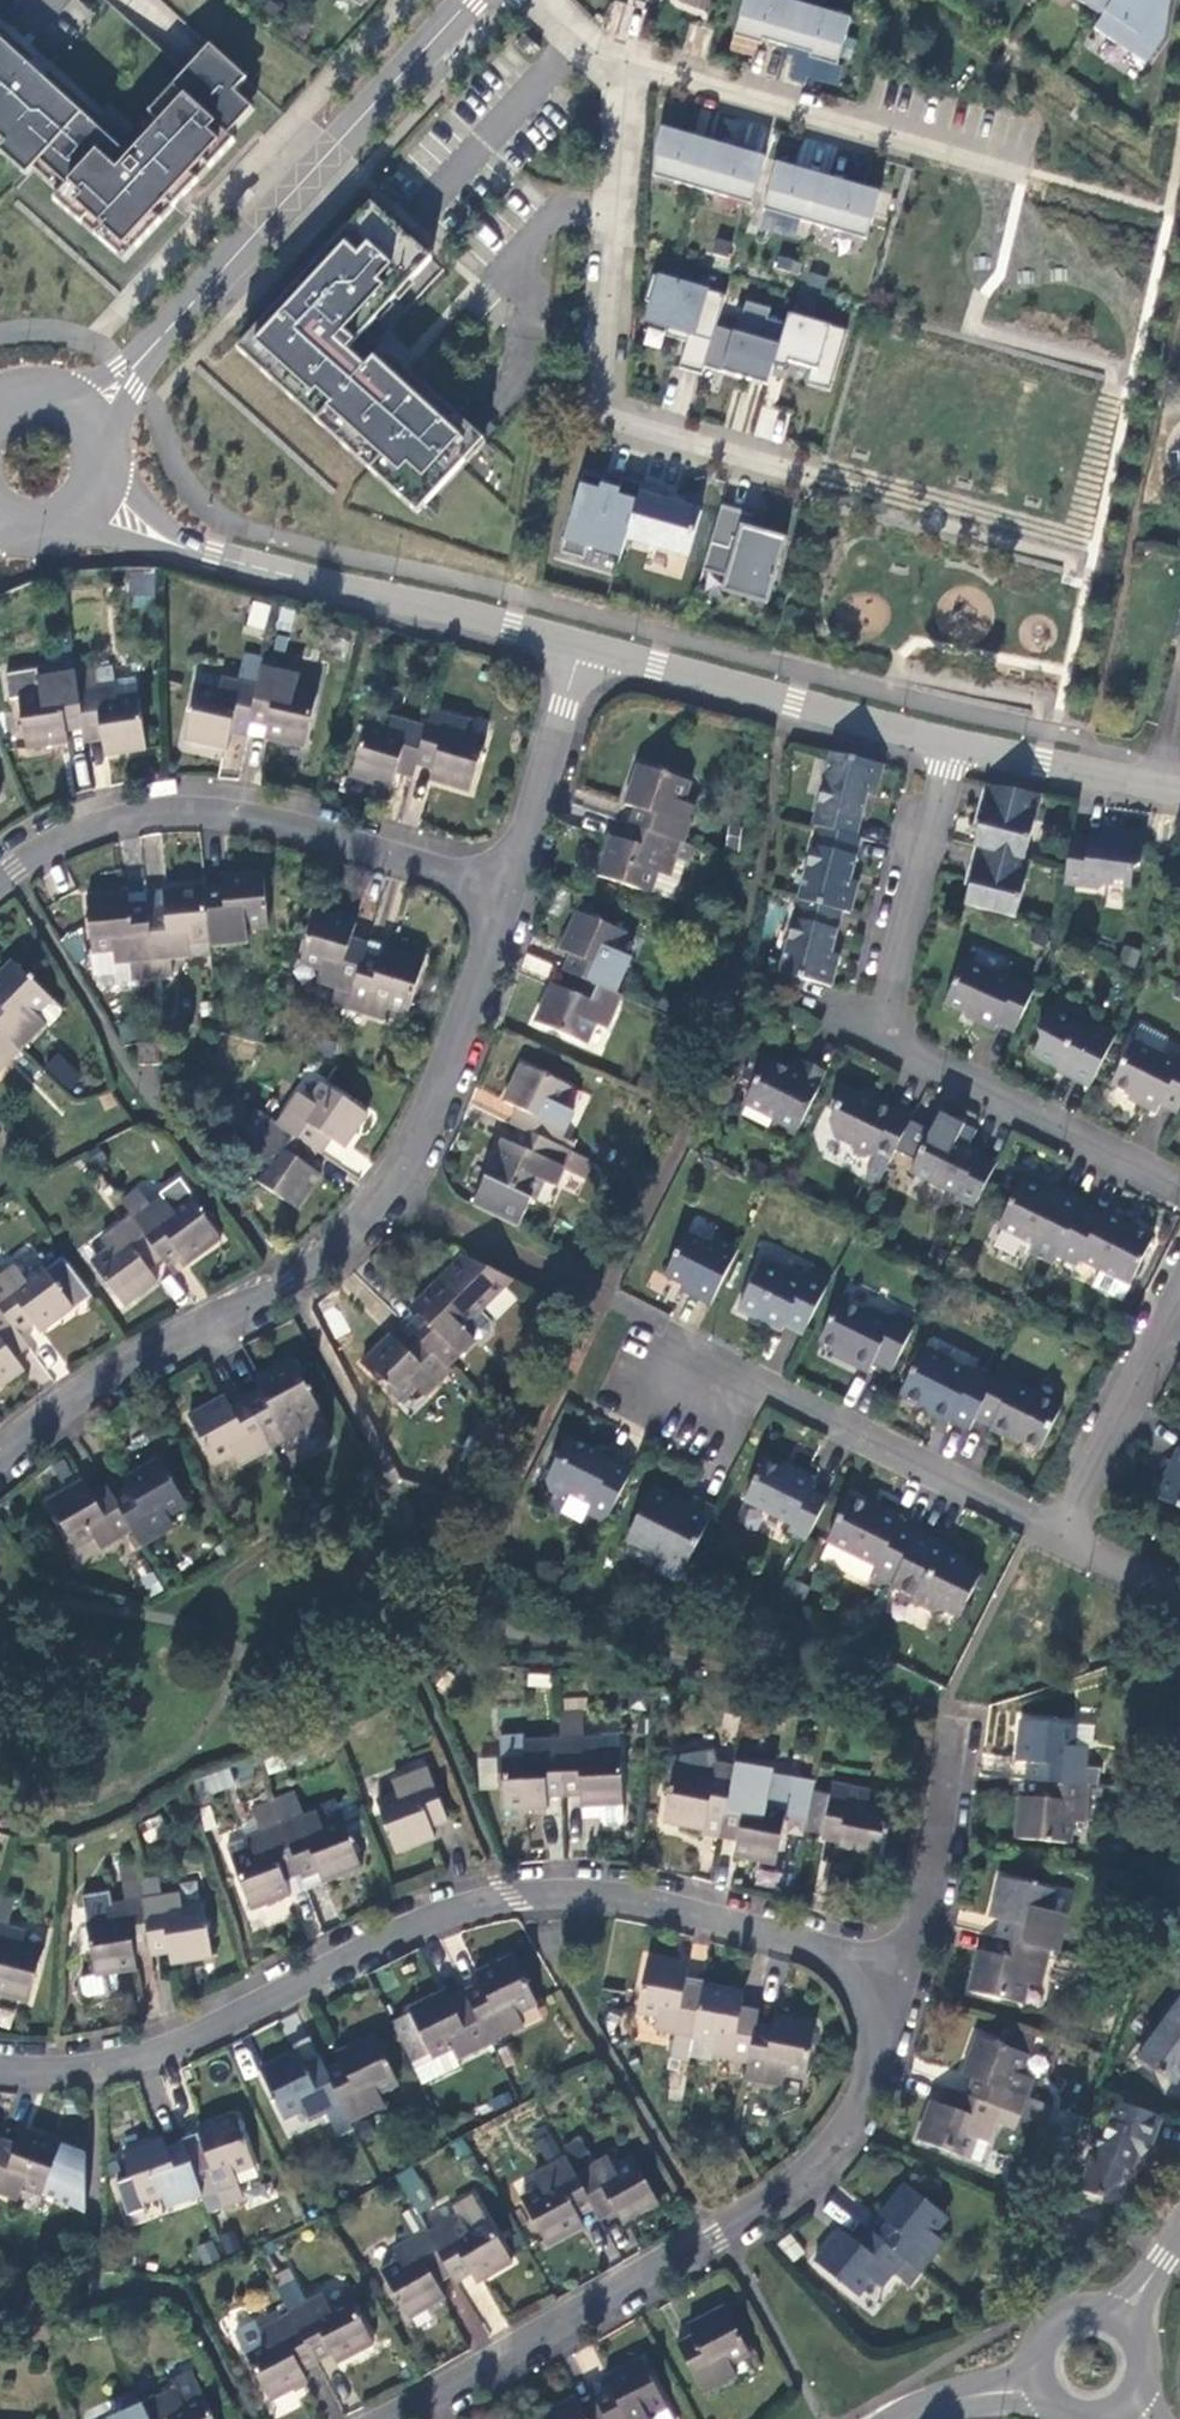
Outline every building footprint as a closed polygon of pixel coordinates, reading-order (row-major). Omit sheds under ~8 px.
[(785,0),(750,0),(739,37),(758,43),(759,38),(792,48),(804,6),(785,0)] [(1108,18),(1120,0),(1083,0),(1108,18)] [(1150,64),(1168,39),(1174,0),(1120,0),(1108,18),(1100,30),(1150,64)] [(792,48),(825,58),(824,62),(843,67),(856,20),(804,6),(792,48)] [(543,48),(526,34),(518,44),(535,58),(543,48)] [(215,47),(154,115),(165,125),(135,159),(0,37),(0,135),(38,169),(44,163),(71,187),(65,194),(59,201),(86,226),(93,218),(106,230),(99,238),(120,257),(132,244),(140,251),(202,183),(195,177),(206,165),(213,171),(239,143),(226,131),(251,104),(239,94),(252,80),(215,47)] [(748,143),(750,121),(714,118),(712,139),(748,143)] [(705,191),(719,144),(667,129),(661,149),(659,177),(705,191)] [(719,144),(705,191),(757,206),(771,159),(719,144)] [(44,163),(38,169),(65,194),(71,187),(44,163)] [(768,210),(820,225),(833,179),(782,164),(768,210)] [(213,171),(206,165),(195,177),(202,183),(213,171)] [(833,179),(820,225),(872,241),(885,194),(833,179)] [(437,260),(376,205),(356,227),(361,232),(346,249),(340,244),(336,248),(342,254),(326,271),(320,265),(254,338),(279,360),(267,372),(277,381),(288,369),(334,411),(323,423),(330,430),(342,418),(387,459),(376,472),(383,479),(395,466),(435,502),(470,463),(463,457),(483,435),(389,350),(381,359),(362,342),(370,333),(381,321),(376,316),(391,299),(397,304),(400,300),(395,294),(410,278),(416,283),(437,260)] [(106,230),(93,218),(86,226),(99,238),(106,230)] [(361,232),(356,227),(340,244),(346,249),(361,232)] [(342,254),(336,248),(320,265),(326,271),(342,254)] [(722,328),(731,297),(658,276),(651,302),(660,304),(653,324),(674,330),(672,338),(692,343),(684,370),(708,376),(710,369),(722,328)] [(410,278),(395,294),(400,300),(416,283),(410,278)] [(391,299),(376,316),(381,321),(397,304),(391,299)] [(773,387),(779,367),(791,326),(773,320),(776,310),(752,303),(743,334),(722,328),(710,369),(773,387)] [(791,326),(779,367),(792,371),(795,363),(817,370),(813,385),(835,391),(852,332),(794,315),(791,326)] [(389,350),(370,333),(362,342),(381,359),(389,350)] [(279,360),(254,338),(242,351),(267,372),(279,360)] [(334,411),(288,369),(277,381),(323,423),(334,411)] [(763,407),(757,434),(782,439),(788,413),(763,407)] [(387,459),(342,418),(330,430),(376,472),(387,459)] [(483,435),(463,457),(470,463),(490,441),(483,435)] [(383,479),(423,515),(435,502),(395,466),(383,479)] [(595,545),(628,554),(632,540),(648,485),(628,479),(624,492),(608,487),(610,479),(589,474),(566,554),(590,560),(595,545)] [(648,485),(632,540),(693,558),(706,512),(664,500),(667,491),(648,485)] [(726,508),(708,571),(733,579),(730,592),(745,596),(773,605),(792,541),(754,530),(758,517),(726,508)] [(154,597),(153,571),(130,572),(131,598),(154,597)] [(272,604),(254,599),(248,622),(266,627),(272,604)] [(75,673),(71,646),(54,649),(59,676),(40,679),(38,670),(8,675),(12,701),(21,699),(29,747),(70,742),(69,734),(67,718),(82,716),(75,673)] [(240,682),(224,679),(220,693),(199,689),(187,740),(228,747),(232,735),(235,723),(251,726),(252,725),(254,711),(259,686),(263,668),(266,658),(247,654),(240,682)] [(137,677),(134,663),(95,669),(98,687),(116,685),(116,679),(137,677)] [(301,677),(263,668),(259,686),(254,711),(271,715),(268,729),(267,737),(305,746),(318,696),(297,692),(301,677)] [(95,669),(75,673),(82,716),(85,730),(85,733),(101,730),(104,743),(107,756),(148,747),(137,677),(116,679),(116,685),(98,687),(95,669)] [(470,721),(434,710),(429,727),(421,752),(437,757),(434,771),(432,779),(471,792),(486,741),(466,735),(470,721)] [(252,725),(268,729),(271,715),(254,711),(252,725)] [(67,718),(69,734),(85,730),(82,716),(67,718)] [(421,752),(429,727),(395,716),(390,731),(368,725),(353,775),(392,787),(397,774),(401,762),(417,767),(421,752)] [(232,735),(248,738),(251,726),(235,723),(232,735)] [(85,733),(87,744),(104,743),(101,730),(85,733)] [(883,763),(829,751),(810,825),(815,826),(854,837),(864,796),(867,782),(877,785),(883,763)] [(417,767),(434,771),(437,757),(421,752),(417,767)] [(397,774),(413,779),(417,767),(401,762),(397,774)] [(642,828),(686,842),(697,807),(684,802),(691,781),(639,764),(626,804),(633,807),(647,813),(642,828)] [(874,797),(877,785),(867,782),(864,796),(874,797)] [(1040,796),(989,786),(973,845),(980,846),(1025,858),(1040,796)] [(633,807),(629,823),(641,827),(642,828),(647,813),(633,807)] [(629,823),(626,822),(620,838),(636,843),(641,827),(629,823)] [(815,826),(796,899),(841,911),(849,913),(854,892),(845,889),(849,878),(858,838),(854,837),(815,826)] [(675,900),(693,845),(686,842),(642,828),(641,827),(636,843),(620,838),(612,836),(599,875),(675,900)] [(1072,838),(1064,885),(1099,891),(1106,886),(1132,890),(1135,870),(1140,866),(1143,849),(1139,843),(1128,841),(1122,845),(1112,843),(1113,839),(1091,835),(1089,841),(1072,838)] [(980,846),(963,904),(1015,918),(1030,860),(1025,858),(980,846)] [(225,902),(208,903),(213,946),(249,942),(247,928),(269,926),(265,873),(222,878),(223,886),(225,902)] [(845,889),(854,892),(856,881),(849,878),(845,889)] [(223,886),(207,888),(208,903),(225,902),(223,886)] [(150,919),(156,979),(174,977),(172,959),(213,955),(213,946),(208,903),(207,888),(164,891),(167,917),(150,919)] [(164,891),(147,893),(150,916),(150,919),(167,917),(164,891)] [(150,916),(147,893),(130,896),(133,920),(150,919),(150,916)] [(133,920),(130,896),(88,900),(94,952),(120,949),(122,965),(131,963),(133,981),(156,979),(150,919),(133,920)] [(796,899),(777,973),(797,978),(831,987),(835,967),(827,965),(830,953),(841,911),(796,899)] [(583,977),(616,991),(631,957),(616,951),(625,931),(577,910),(560,949),(569,953),(582,958),(576,974),(583,977)] [(334,1006),(350,1010),(362,968),(366,954),(351,948),(354,935),(357,923),(318,912),(303,962),(322,968),(318,984),(338,990),(334,1006)] [(366,954),(370,940),(354,935),(351,948),(366,954)] [(120,949),(94,952),(95,971),(99,977),(118,975),(119,983),(133,981),(131,963),(122,965),(120,949)] [(362,968),(350,1010),(385,1021),(390,1006),(410,1013),(424,962),(384,949),(382,960),(378,972),(362,968)] [(569,953),(563,969),(572,973),(576,974),(582,958),(569,953)] [(837,955),(830,953),(827,965),(835,967),(837,955)] [(382,960),(366,954),(362,968),(378,972),(382,960)] [(0,1011),(0,1030),(21,1051),(46,1025),(35,1014),(50,998),(13,962),(0,976),(0,1006),(2,1009),(0,1011)] [(997,1028),(1014,1036),(1035,990),(1016,982),(1014,986),(965,965),(945,1009),(972,1021),(971,1026),(992,1036),(997,1028)] [(576,974),(572,973),(566,989),(578,993),(583,977),(576,974)] [(606,1029),(622,993),(616,991),(583,977),(578,993),(566,989),(553,983),(536,1023),(585,1044),(594,1023),(606,1029)] [(35,1014),(46,1025),(50,1029),(62,1016),(62,1010),(50,998),(35,1014)] [(1069,1081),(1090,1090),(1116,1036),(1089,1023),(1085,1031),(1045,1012),(1036,1032),(1039,1041),(1031,1057),(1070,1076),(1069,1081)] [(689,1030),(672,1022),(668,1032),(686,1040),(689,1030)] [(137,1041),(132,1023),(121,1026),(127,1044),(137,1041)] [(1141,1028),(1133,1044),(1160,1057),(1168,1041),(1141,1028)] [(21,1051),(0,1030),(0,1074),(21,1051)] [(159,1044),(138,1044),(140,1065),(160,1066),(159,1044)] [(1177,1115),(1179,1110),(1179,1064),(1179,1067),(1160,1057),(1133,1044),(1111,1088),(1139,1101),(1137,1105),(1156,1115),(1160,1107),(1177,1115)] [(61,1054),(49,1067),(74,1090),(86,1076),(61,1054)] [(773,1125),(795,1138),(826,1075),(802,1064),(798,1074),(768,1059),(763,1060),(753,1056),(742,1077),(753,1083),(744,1103),(775,1119),(773,1125)] [(534,1133),(574,1151),(577,1144),(563,1138),(575,1112),(562,1105),(571,1086),(522,1064),(506,1101),(517,1107),(527,1113),(521,1128),(534,1133)] [(323,1134),(334,1141),(344,1148),(368,1114),(325,1085),(313,1102),(302,1094),(281,1125),(310,1145),(314,1148),(323,1134)] [(864,1180),(877,1187),(894,1153),(909,1123),(913,1116),(896,1108),(894,1111),(879,1103),(880,1099),(864,1092),(856,1095),(839,1087),(822,1122),(831,1126),(834,1138),(852,1147),(854,1155),(865,1161),(874,1158),(875,1159),(864,1180)] [(517,1107),(510,1122),(519,1127),(521,1128),(527,1113),(517,1107)] [(955,1201),(974,1210),(996,1167),(978,1158),(980,1155),(968,1149),(976,1133),(940,1114),(930,1134),(909,1123),(894,1153),(915,1163),(910,1174),(957,1198),(955,1201)] [(281,1125),(275,1122),(255,1153),(265,1161),(254,1180),(298,1208),(321,1174),(310,1167),(301,1160),(310,1145),(281,1125)] [(521,1128),(519,1127),(513,1142),(527,1148),(534,1133),(521,1128)] [(598,1162),(574,1151),(534,1133),(527,1148),(513,1142),(505,1139),(488,1177),(534,1198),(535,1198),(544,1180),(558,1186),(566,1168),(590,1179),(598,1162)] [(319,1152),(324,1155),(334,1141),(323,1134),(314,1148),(319,1152)] [(310,1167),(319,1152),(314,1148),(310,1145),(301,1160),(310,1167)] [(108,1162),(100,1151),(91,1158),(99,1169),(108,1162)] [(476,1205),(520,1229),(534,1198),(488,1177),(476,1205)] [(1030,1253),(1053,1265),(1058,1256),(1081,1212),(1085,1205),(1057,1191),(1054,1199),(1023,1183),(1000,1229),(1032,1247),(1030,1253)] [(176,1246),(189,1262),(222,1238),(183,1186),(154,1207),(139,1190),(120,1203),(131,1217),(157,1251),(161,1256),(176,1246)] [(1101,1220),(1081,1212),(1058,1256),(1080,1268),(1083,1261),(1130,1284),(1153,1240),(1104,1215),(1101,1220)] [(160,1281),(151,1270),(144,1261),(157,1251),(131,1217),(103,1240),(111,1251),(94,1264),(126,1307),(160,1281)] [(688,1296),(710,1308),(738,1251),(712,1238),(709,1247),(686,1236),(666,1277),(690,1290),(688,1296)] [(164,1261),(174,1274),(189,1262),(176,1246),(161,1256),(164,1261)] [(15,1262),(18,1267),(28,1280),(46,1267),(48,1264),(36,1247),(15,1262)] [(151,1270),(164,1261),(161,1256),(157,1251),(144,1261),(151,1270)] [(418,1336),(423,1341),(448,1366),(474,1340),(484,1339),(490,1333),(490,1323),(479,1313),(512,1279),(463,1254),(414,1308),(419,1313),(430,1324),(418,1336)] [(14,1325),(28,1315),(36,1325),(41,1333),(74,1309),(75,1310),(93,1297),(64,1259),(48,1270),(46,1267),(28,1280),(18,1267),(2,1278),(0,1276),(0,1305),(14,1325)] [(785,1324),(804,1334),(827,1287),(805,1275),(802,1279),(764,1263),(739,1311),(782,1331),(785,1324)] [(805,1275),(827,1287),(829,1281),(808,1271),(805,1275)] [(874,1363),(892,1373),(916,1323),(896,1314),(894,1319),(871,1309),(869,1314),(841,1301),(821,1341),(850,1358),(848,1363),(868,1374),(874,1363)] [(0,1305),(0,1388),(25,1369),(17,1359),(11,1350),(25,1339),(23,1336),(14,1325),(0,1305)] [(419,1313),(407,1325),(414,1332),(418,1336),(430,1324),(419,1313)] [(14,1325),(23,1336),(36,1325),(28,1315),(14,1325)] [(414,1332),(403,1344),(412,1353),(423,1341),(418,1336),(414,1332)] [(412,1411),(452,1369),(448,1366),(423,1341),(412,1353),(403,1344),(393,1334),(363,1365),(412,1411)] [(17,1359),(31,1348),(25,1339),(11,1350),(17,1359)] [(950,1421),(970,1432),(975,1420),(995,1380),(975,1369),(973,1374),(923,1350),(902,1396),(932,1412),(930,1418),(946,1426),(950,1421)] [(254,1409),(275,1447),(307,1428),(300,1416),(319,1407),(294,1360),(257,1381),(261,1389),(268,1401),(254,1409)] [(995,1380),(975,1420),(990,1427),(989,1431),(1007,1440),(1009,1437),(1039,1452),(1061,1407),(1015,1384),(1018,1376),(1002,1367),(995,1380)] [(261,1389),(247,1397),(254,1409),(268,1401),(261,1389)] [(511,1415),(519,1399),(504,1392),(495,1409),(511,1415)] [(240,1465),(275,1447),(254,1409),(239,1418),(231,1405),(226,1397),(189,1417),(215,1463),(233,1453),(240,1465)] [(254,1409),(247,1397),(231,1405),(239,1418),(254,1409)] [(489,1437),(497,1421),(488,1417),(480,1432),(489,1437)] [(605,1527),(633,1471),(614,1462),(610,1466),(597,1459),(596,1453),(568,1441),(547,1484),(549,1494),(562,1502),(571,1498),(591,1508),(588,1517),(605,1527)] [(1179,1449),(1168,1468),(1170,1469),(1157,1499),(1179,1510),(1179,1449)] [(134,1530),(144,1545),(176,1527),(168,1514),(187,1503),(160,1458),(124,1480),(128,1487),(137,1500),(122,1509),(134,1530)] [(806,1544),(826,1504),(806,1496),(813,1482),(797,1473),(792,1478),(764,1465),(744,1503),(790,1526),(786,1534),(806,1544)] [(102,1549),(126,1536),(134,1530),(122,1509),(113,1495),(99,1503),(92,1492),(84,1481),(48,1503),(76,1548),(94,1537),(102,1549)] [(113,1495),(107,1484),(92,1492),(99,1503),(113,1495)] [(137,1500),(128,1487),(113,1495),(122,1509),(137,1500)] [(684,1569),(688,1562),(716,1509),(694,1498),(688,1508),(653,1491),(628,1542),(684,1569)] [(891,1588),(918,1534),(899,1525),(900,1521),(879,1512),(878,1514),(848,1500),(826,1543),(874,1568),(869,1582),(889,1593),(891,1588)] [(135,1551),(144,1545),(134,1530),(126,1536),(135,1551)] [(946,1547),(918,1534),(891,1588),(913,1599),(914,1605),(933,1613),(941,1610),(958,1619),(979,1575),(946,1559),(948,1553),(944,1551),(946,1547)] [(168,1590),(157,1571),(144,1579),(155,1598),(168,1590)] [(585,1712),(561,1712),(563,1741),(565,1786),(581,1785),(582,1798),(583,1807),(602,1806),(625,1805),(623,1751),(601,1751),(601,1738),(585,1739),(585,1712)] [(1050,1782),(1084,1786),(1086,1768),(1087,1749),(1074,1746),(1076,1725),(1022,1719),(1019,1760),(1029,1763),(1045,1765),(1042,1782),(1050,1782)] [(549,1809),(550,1799),(549,1787),(565,1786),(563,1741),(526,1742),(526,1737),(504,1737),(507,1812),(549,1809)] [(724,1825),(731,1788),(736,1767),(719,1764),(717,1752),(671,1764),(673,1774),(665,1822),(705,1831),(705,1832),(722,1836),(724,1825)] [(479,1786),(497,1787),(499,1759),(481,1758),(479,1786)] [(1029,1763),(1028,1780),(1037,1781),(1042,1782),(1045,1765),(1029,1763)] [(1099,1769),(1086,1768),(1084,1786),(1090,1786),(1098,1787),(1099,1769)] [(240,1789),(232,1769),(225,1772),(233,1792),(240,1789)] [(437,1838),(434,1829),(429,1816),(445,1809),(431,1771),(395,1783),(399,1796),(380,1803),(398,1852),(437,1838)] [(1037,1781),(1037,1797),(1049,1798),(1050,1782),(1042,1782),(1037,1781)] [(1086,1823),(1090,1786),(1084,1786),(1050,1782),(1049,1798),(1037,1797),(1021,1796),(1017,1839),(1070,1843),(1073,1822),(1086,1823)] [(565,1786),(566,1799),(582,1798),(581,1785),(565,1786)] [(550,1799),(566,1799),(565,1786),(549,1787),(550,1799)] [(835,1786),(825,1830),(844,1833),(841,1846),(839,1855),(880,1862),(892,1810),(872,1807),(874,1793),(835,1786)] [(741,1828),(738,1844),(735,1857),(777,1866),(788,1812),(767,1808),(770,1796),(731,1788),(724,1825),(741,1828)] [(297,1810),(292,1797),(278,1803),(283,1817),(297,1810)] [(254,1911),(293,1896),(283,1871),(299,1866),(299,1865),(283,1826),(274,1801),(254,1810),(263,1833),(249,1839),(255,1853),(234,1861),(254,1911)] [(325,1826),(344,1818),(339,1804),(319,1813),(325,1826)] [(625,1805),(602,1806),(603,1823),(608,1826),(622,1826),(626,1821),(625,1805)] [(429,1816),(434,1829),(450,1822),(445,1809),(429,1816)] [(315,1861),(324,1883),(363,1867),(344,1818),(325,1826),(319,1813),(283,1826),(299,1865),(299,1866),(315,1861)] [(216,1827),(213,1814),(203,1817),(207,1830),(216,1827)] [(722,1836),(721,1840),(738,1844),(741,1828),(724,1825),(722,1836)] [(844,1833),(825,1830),(823,1842),(841,1846),(844,1833)] [(299,1866),(308,1890),(324,1883),(315,1861),(299,1866)] [(142,1882),(139,1865),(122,1868),(124,1884),(142,1882)] [(293,1896),(308,1890),(299,1866),(283,1871),(293,1896)] [(1050,1948),(1053,1949),(1061,1914),(1048,1911),(1053,1890),(1002,1878),(992,1918),(1001,1920),(1016,1924),(1012,1940),(1050,1948)] [(142,1882),(124,1884),(127,1902),(113,1904),(111,1891),(84,1895),(88,1924),(96,1977),(116,1973),(140,1970),(137,1956),(136,1944),(152,1942),(145,1900),(142,1882)] [(169,1940),(171,1955),(173,1965),(214,1957),(206,1906),(185,1910),(182,1895),(145,1900),(152,1942),(169,1940)] [(31,2001),(45,1952),(25,1946),(28,1932),(9,1926),(16,1900),(0,1896),(0,1994),(31,2001)] [(1016,1924),(1001,1920),(997,1936),(1008,1939),(1012,1940),(1016,1924)] [(997,1936),(993,1936),(990,1952),(1005,1955),(1008,1939),(997,1936)] [(1040,1987),(1050,1948),(1012,1940),(1008,1939),(1005,1955),(990,1952),(980,1951),(969,1991),(1024,2004),(1029,1984),(1040,1987)] [(154,1953),(155,1958),(171,1955),(169,1940),(152,1942),(154,1953)] [(137,1956),(154,1953),(152,1942),(136,1944),(137,1956)] [(477,1974),(481,1982),(488,1996),(473,2003),(492,2042),(525,2026),(520,2014),(540,2004),(517,1956),(477,1974)] [(672,2057),(690,2061),(690,2057),(703,1997),(685,1993),(687,1983),(690,1967),(649,1960),(640,2013),(659,2018),(658,2030),(676,2034),(672,2057)] [(83,1994),(88,1998),(115,1993),(119,1989),(116,1973),(96,1977),(81,1979),(83,1994)] [(481,1982),(466,1989),(467,1991),(472,2002),(473,2003),(488,1996),(481,1982)] [(705,1986),(687,1983),(685,1993),(703,1997),(705,1986)] [(703,1997),(690,2057),(711,2061),(713,2055),(749,2063),(754,2036),(757,2023),(757,2022),(741,2018),(744,2006),(746,1993),(705,1983),(705,1986),(703,1997)] [(412,2014),(393,2022),(415,2065),(451,2048),(458,2060),(493,2045),(492,2042),(473,2003),(472,2002),(457,2007),(453,1998),(448,1990),(409,2009),(412,2014)] [(467,1991),(453,1998),(457,2007),(472,2002),(467,1991)] [(1179,2081),(1179,2004),(1141,2057),(1178,2084),(1179,2081)] [(757,2022),(760,2010),(744,2006),(741,2018),(757,2022)] [(749,2063),(746,2080),(783,2088),(787,2074),(808,2077),(819,2026),(777,2015),(774,2026),(772,2040),(754,2036),(749,2063)] [(772,2040),(774,2026),(757,2023),(754,2036),(772,2040)] [(334,2083),(352,2121),(386,2104),(381,2093),(401,2083),(377,2035),(338,2054),(341,2063),(348,2076),(334,2083)] [(1022,2115),(1046,2124),(1052,2107),(1028,2100),(1036,2079),(1024,2075),(1031,2055),(978,2035),(964,2075),(973,2079),(986,2085),(982,2100),(1022,2115)] [(300,2052),(311,2075),(327,2068),(322,2056),(313,2038),(297,2046),(300,2052)] [(356,2129),(352,2121),(334,2083),(327,2069),(327,2068),(311,2075),(300,2052),(262,2071),(285,2118),(304,2109),(311,2123),(328,2114),(339,2137),(356,2129)] [(341,2063),(327,2069),(334,2083),(348,2076),(341,2063)] [(986,2085),(973,2079),(968,2095),(982,2100),(986,2085)] [(964,2094),(953,2090),(947,2105),(958,2108),(964,2094)] [(511,2093),(494,2100),(498,2109),(514,2103),(511,2093)] [(1017,2131),(1022,2115),(982,2100),(968,2095),(964,2094),(958,2108),(947,2105),(934,2101),(918,2140),(969,2158),(978,2139),(989,2142),(996,2122),(1017,2131)] [(1165,2119),(1118,2102),(1109,2128),(1104,2127),(1081,2188),(1110,2199),(1123,2182),(1128,2168),(1134,2171),(1141,2154),(1146,2157),(1154,2145),(1165,2119)] [(1078,2132),(1083,2118),(1068,2113),(1064,2128),(1078,2132)] [(204,2195),(205,2199),(240,2186),(235,2173),(256,2166),(238,2115),(198,2130),(202,2142),(207,2153),(191,2157),(204,2195)] [(0,2149),(0,2194),(20,2201),(26,2187),(88,2209),(87,2154),(24,2131),(20,2144),(16,2155),(0,2149)] [(542,2161),(560,2155),(553,2133),(534,2139),(542,2161)] [(3,2138),(0,2146),(0,2149),(16,2155),(20,2144),(3,2138)] [(169,2209),(204,2195),(191,2157),(189,2155),(174,2162),(168,2146),(166,2139),(127,2153),(144,2203),(163,2197),(169,2209)] [(189,2155),(187,2148),(185,2141),(168,2146),(174,2162),(189,2155)] [(207,2153),(202,2142),(187,2148),(189,2155),(191,2157),(207,2153)] [(611,2157),(578,2175),(590,2197),(597,2211),(612,2202),(618,2214),(625,2225),(660,2206),(637,2158),(616,2168),(611,2157)] [(578,2175),(570,2160),(536,2178),(542,2190),(524,2200),(549,2247),(586,2227),(581,2218),(574,2205),(590,2197),(578,2175)] [(437,2206),(415,2169),(402,2178),(423,2214),(437,2206)] [(905,2258),(923,2271),(945,2242),(935,2234),(949,2217),(907,2183),(881,2215),(886,2220),(898,2230),(887,2244),(905,2258)] [(266,2206),(260,2185),(250,2190),(256,2210),(266,2206)] [(574,2205),(581,2218),(597,2211),(590,2197),(574,2205)] [(597,2211),(604,2222),(618,2214),(612,2202),(597,2211)] [(466,2263),(475,2277),(479,2284),(514,2263),(487,2217),(470,2226),(462,2214),(429,2234),(449,2268),(451,2272),(466,2263)] [(898,2230),(886,2220),(877,2234),(887,2244),(898,2230)] [(874,2232),(865,2225),(854,2237),(864,2245),(874,2232)] [(883,2287),(905,2258),(887,2244),(877,2234),(874,2232),(864,2245),(854,2237),(844,2230),(818,2261),(859,2295),(873,2279),(883,2287)] [(220,2255),(241,2248),(234,2231),(214,2238),(220,2255)] [(449,2268),(429,2234),(428,2231),(396,2250),(402,2261),(384,2275),(412,2319),(448,2298),(440,2284),(434,2274),(449,2268)] [(790,2234),(780,2243),(795,2259),(805,2250),(790,2234)] [(455,2278),(460,2285),(475,2277),(466,2263),(451,2272),(455,2278)] [(440,2284),(455,2278),(451,2272),(449,2268),(434,2274),(440,2284)] [(294,2283),(280,2289),(293,2313),(311,2350),(326,2342),(334,2355),(340,2364),(376,2344),(351,2296),(332,2306),(325,2295),(305,2305),(294,2283)] [(689,2325),(693,2334),(700,2346),(684,2354),(705,2394),(739,2376),(733,2364),(751,2354),(727,2306),(689,2325)] [(309,2382),(305,2374),(299,2359),(313,2354),(311,2350),(293,2313),(260,2331),(266,2343),(247,2354),(272,2401),(309,2382)] [(243,2354),(247,2354),(266,2343),(260,2331),(258,2328),(236,2339),(243,2354)] [(700,2346),(693,2334),(678,2343),(684,2354),(700,2346)] [(313,2354),(318,2362),(334,2355),(326,2342),(311,2350),(313,2354)] [(305,2374),(320,2366),(318,2362),(313,2354),(299,2359),(305,2374)] [(609,2418),(650,2418),(649,2416),(668,2406),(644,2357),(607,2376),(610,2385),(617,2397),(603,2407),(605,2411),(609,2418)] [(155,2390),(149,2376),(136,2382),(141,2395),(155,2390)] [(596,2393),(599,2400),(603,2407),(617,2397),(610,2385),(596,2393)] [(143,2406),(149,2418),(214,2418),(202,2394),(183,2404),(176,2390),(143,2406)] [(584,2408),(577,2396),(539,2416),(540,2418),(590,2418),(584,2408)] [(584,2408),(590,2418),(605,2411),(603,2407),(599,2400),(584,2408)] [(143,2406),(116,2418),(149,2418),(143,2406)] [(605,2411),(590,2418),(609,2418),(605,2411)]
